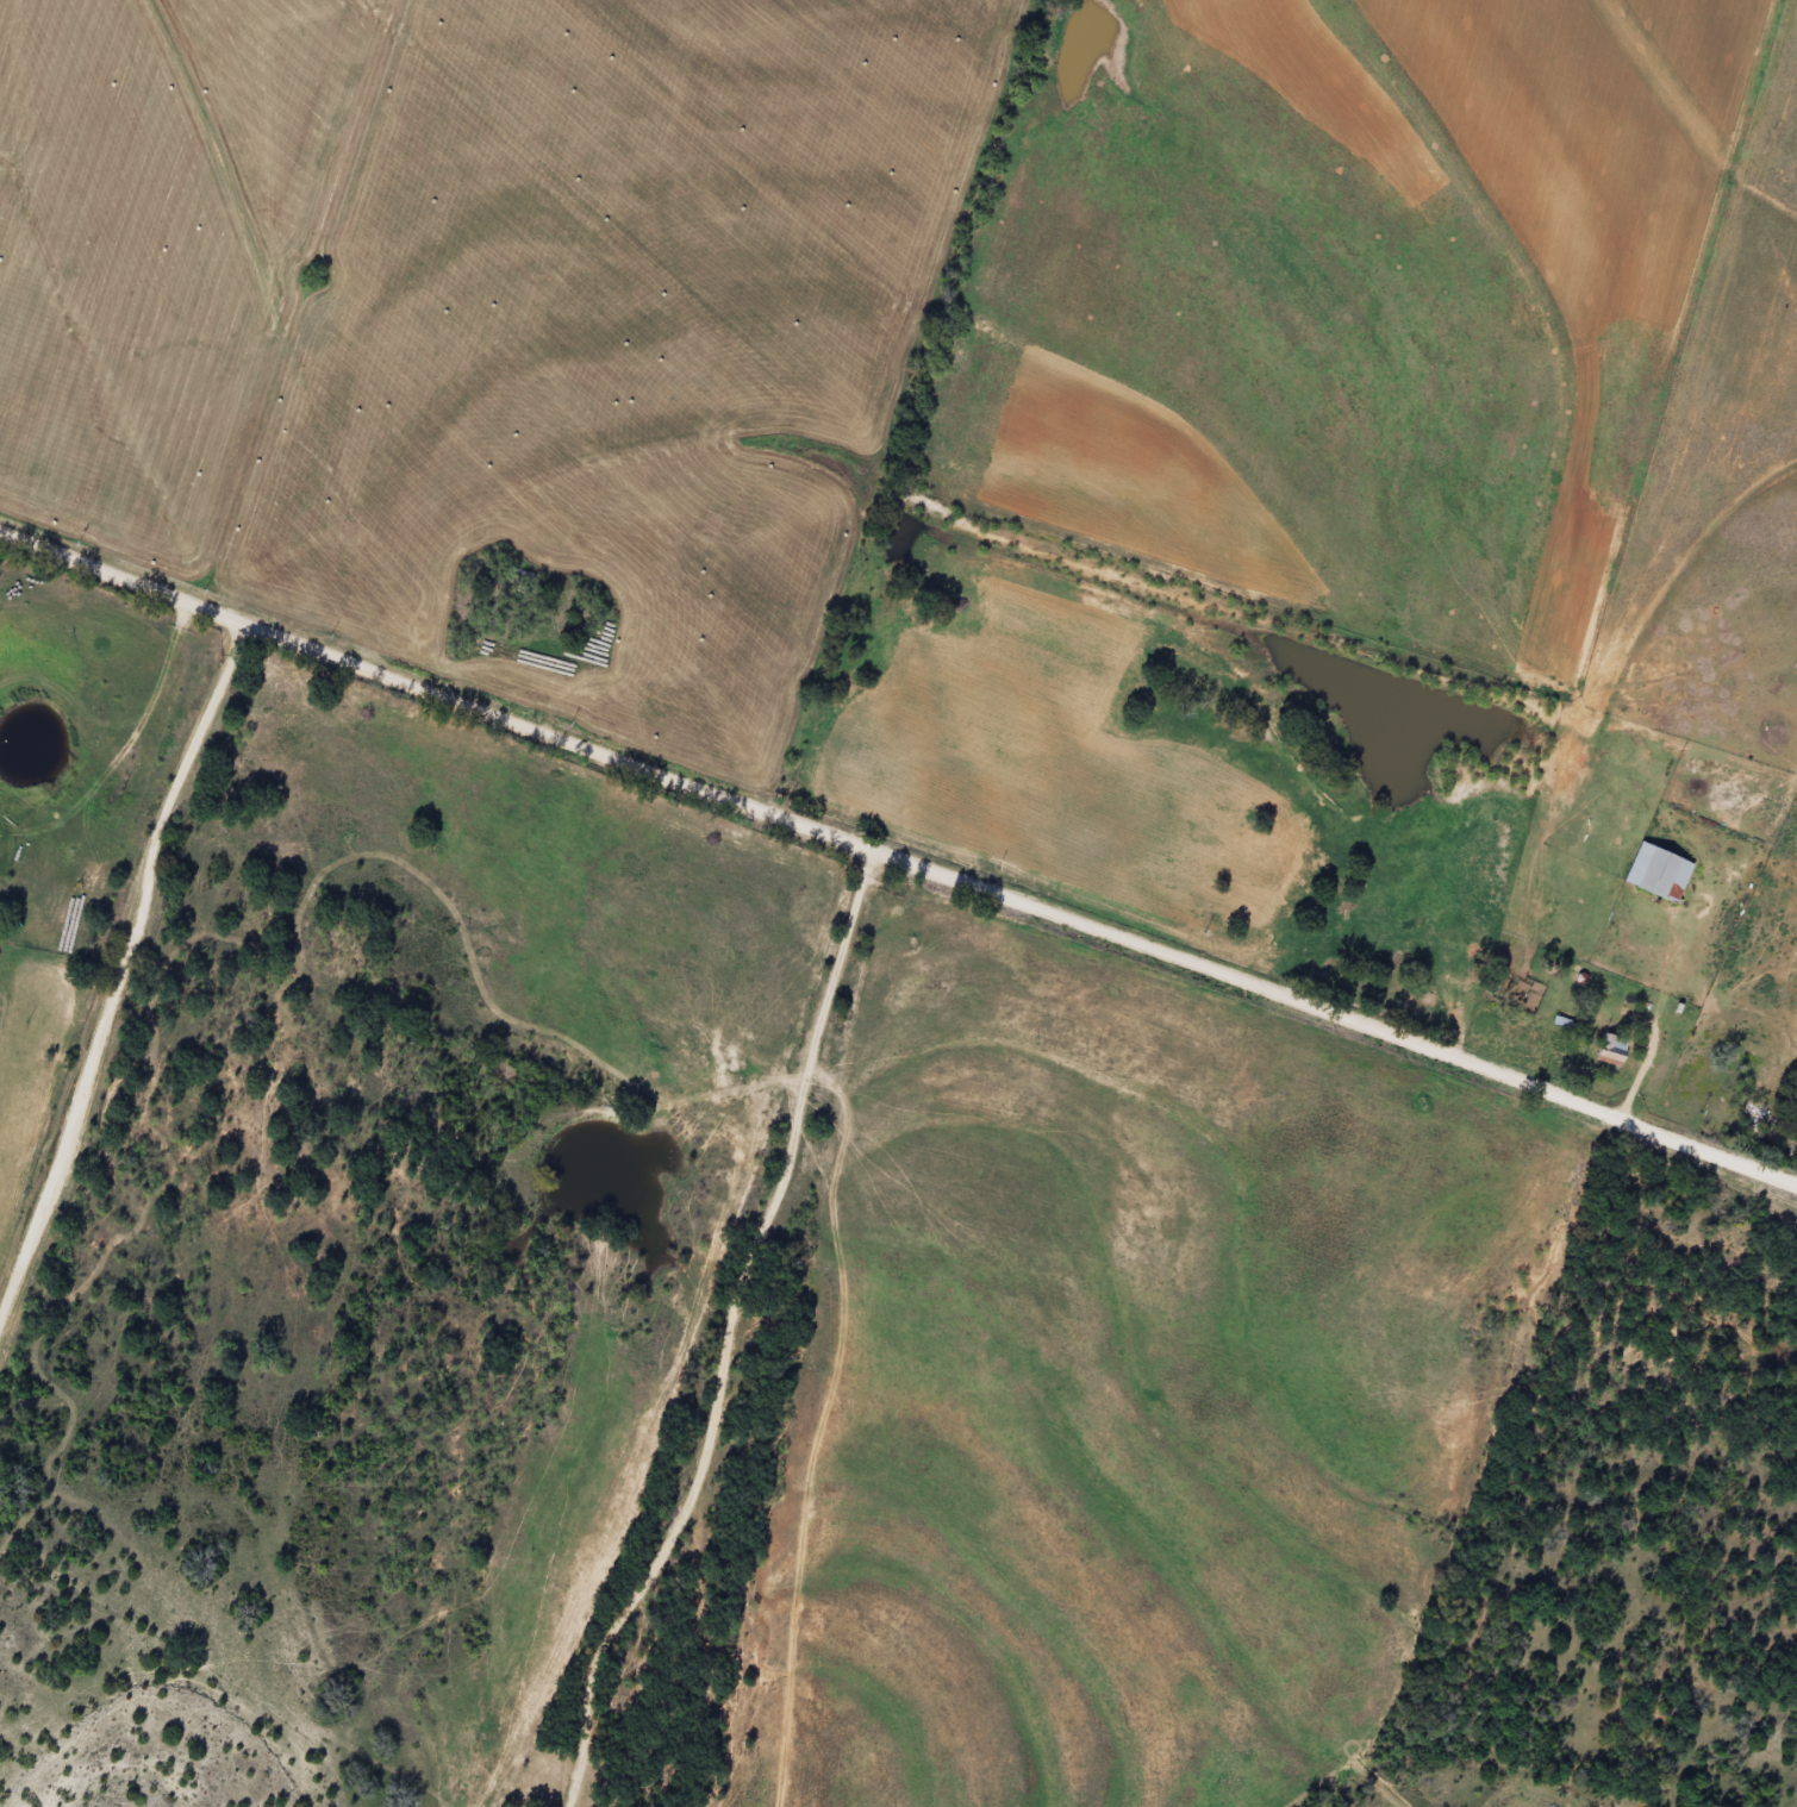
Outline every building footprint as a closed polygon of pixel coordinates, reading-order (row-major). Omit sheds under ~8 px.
[(1627,884),(1681,903),(1696,860),(1642,841),(1627,884)] [(1601,1043),(1624,1056),(1631,1043),(1609,1030),(1601,1043)]
